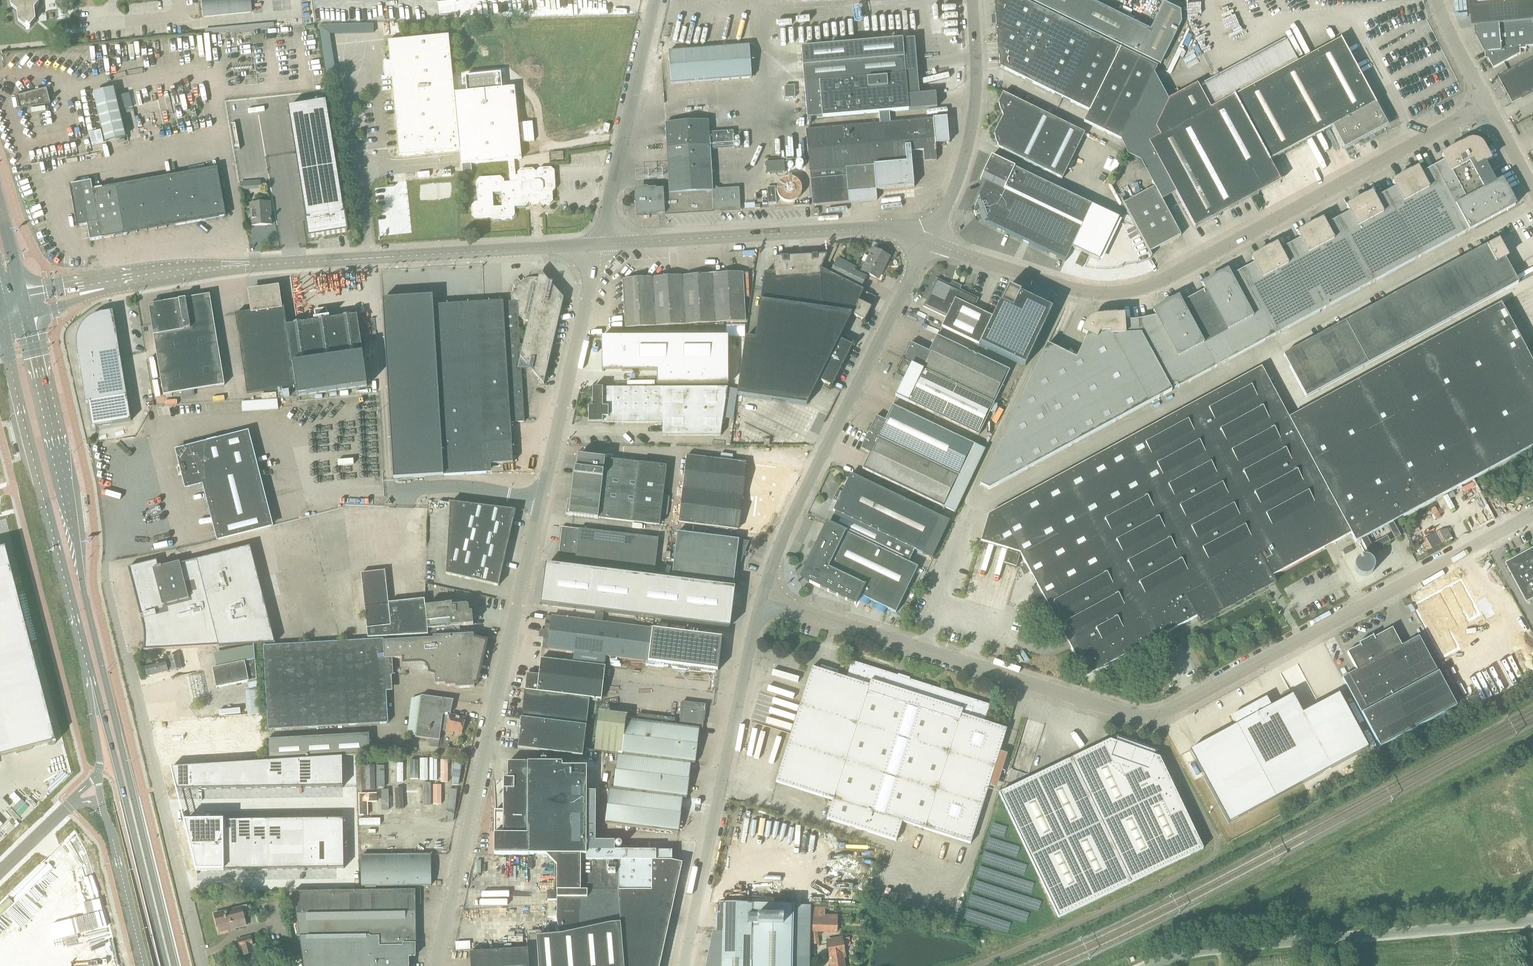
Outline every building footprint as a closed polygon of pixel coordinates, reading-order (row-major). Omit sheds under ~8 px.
[(11,6),(17,11),(19,21),(26,27),(28,24),(31,26),(36,19),(35,9),(40,3),(40,0),(11,0),(11,6)] [(212,0),(203,1),(204,17),(252,12),(251,0),(211,0),(212,0)] [(1000,28),(998,32),(1000,67),(1090,111),(1085,122),(1121,140),(1158,67),(1022,0),(995,0),(997,27),(1000,28)] [(1161,65),(1182,22),(1181,11),(1164,2),(1151,30),(1090,0),(1028,0),(1161,65)] [(1475,26),(1532,21),(1532,0),(1468,0),(1470,17),(1472,17),(1473,27),(1475,26)] [(1475,26),(1476,35),(1482,35),(1480,43),(1486,52),(1488,52),(1489,58),(1494,68),(1521,53),(1521,49),(1527,48),(1527,47),(1532,46),(1532,21),(1475,26)] [(330,34),(374,33),(374,24),(319,25),(327,80),(337,79),(330,34)] [(1325,25),(1320,28),(1324,35),(1329,32),(1325,25)] [(449,35),(388,41),(400,156),(460,150),(461,164),(511,160),(512,182),(504,182),(504,180),(501,177),(480,178),(477,181),(478,202),(475,202),(472,206),(473,214),(476,218),(491,217),(494,220),(512,219),(515,215),(515,207),(526,206),(529,202),(529,199),(541,199),(541,202),(544,205),(550,204),(553,201),(553,192),(556,189),(555,171),(551,168),(539,168),(536,172),(533,169),(521,170),(518,173),(518,182),(515,182),(514,159),(522,159),(515,87),(503,88),(501,73),(466,76),(467,91),(454,93),(449,35)] [(1161,136),(1149,143),(1195,228),(1259,193),(1248,172),(1269,161),(1270,162),(1333,128),(1344,149),(1353,144),(1355,146),(1360,144),(1359,141),(1388,125),(1382,113),(1382,114),(1341,38),(1341,39),(1235,97),(1235,96),(1234,96),(1234,97),(1211,109),(1198,84),(1170,100),(1156,128),(1161,136)] [(807,118),(825,117),(823,80),(906,73),(903,40),(801,48),(807,118)] [(665,85),(746,83),(745,48),(664,50),(665,85)] [(1499,77),(1513,103),(1532,92),(1532,58),(1499,77)] [(204,105),(201,72),(150,77),(153,110),(204,105)] [(909,110),(906,73),(823,80),(825,117),(909,110)] [(1158,76),(1151,89),(1155,91),(1162,78),(1158,76)] [(51,104),(47,89),(39,90),(39,88),(38,88),(36,89),(37,91),(17,96),(20,108),(17,108),(17,109),(51,104)] [(129,93),(118,96),(121,110),(133,108),(129,93)] [(999,103),(1003,116),(995,134),(999,148),(1063,179),(1085,134),(1003,93),(999,103)] [(126,137),(116,97),(96,102),(106,142),(126,137)] [(327,102),(288,108),(289,114),(304,201),(303,201),(307,221),(306,221),(306,222),(309,236),(309,237),(309,238),(310,238),(317,237),(318,237),(319,237),(319,236),(323,236),(324,236),(325,236),(347,232),(348,232),(348,231),(348,230),(345,215),(327,102)] [(245,110),(246,150),(279,150),(278,109),(245,110)] [(933,118),(806,129),(810,171),(813,205),(849,202),(877,200),(876,190),(914,186),(914,187),(911,151),(924,150),(925,161),(937,160),(937,157),(936,157),(935,151),(936,150),(936,146),(935,146),(935,144),(949,142),(947,117),(933,118)] [(518,119),(521,144),(533,143),(531,118),(518,119)] [(638,193),(635,193),(636,214),(639,214),(639,216),(641,216),(641,219),(650,218),(650,216),(741,211),(740,190),(720,191),(720,189),(718,189),(719,191),(714,191),(712,150),(732,149),(735,148),(734,131),(711,133),(711,121),(667,124),(671,193),(664,194),(664,190),(648,190),(648,188),(640,188),(640,191),(638,191),(638,193)] [(1047,345),(981,485),(990,489),(1172,391),(1171,388),(1177,385),(1178,388),(1515,206),(1512,199),(1506,188),(1502,181),(1497,184),(1485,163),(1491,160),(1484,147),(1483,146),(1482,145),(1481,144),(1480,143),(1479,142),(1478,142),(1477,141),(1476,141),(1474,141),(1472,141),(1471,141),(1470,141),(1469,141),(1467,142),(1460,146),(1449,152),(1442,156),(1445,161),(1421,174),(1418,169),(1411,172),(1400,178),(1393,182),(1396,188),(1375,199),(1372,194),(1365,197),(1354,203),(1347,207),(1350,212),(1326,225),(1323,220),(1316,224),(1305,229),(1305,230),(1298,234),(1301,239),(1280,250),(1277,245),(1270,249),(1270,248),(1259,254),(1259,255),(1252,258),(1255,264),(1231,277),(1228,271),(1221,275),(1210,281),(1203,285),(1206,290),(1181,303),(1179,298),(1172,302),(1172,301),(1160,307),(1161,308),(1154,312),(1157,317),(1139,320),(1125,321),(1124,315),(1097,317),(1096,317),(1094,318),(1093,318),(1092,319),(1090,320),(1089,321),(1088,322),(1087,323),(1086,325),(1083,332),(1088,334),(1077,359),(1047,345)] [(551,160),(564,159),(563,152),(551,153),(551,160)] [(975,211),(974,211),(976,216),(977,216),(976,215),(977,215),(979,220),(1053,255),(1065,261),(1072,247),(1099,260),(1119,218),(1092,206),(1053,187),(1015,169),(1015,168),(992,157),(981,180),(986,182),(975,206),(976,211),(975,212),(975,211)] [(236,164),(236,175),(252,176),(252,164),(236,164)] [(221,203),(224,203),(218,168),(93,190),(92,181),(70,184),(77,226),(88,224),(91,240),(206,220),(206,218),(223,214),(221,203)] [(250,182),(239,183),(239,187),(240,191),(262,190),(261,181),(255,182),(250,182)] [(786,184),(764,185),(765,203),(772,203),(771,200),(795,198),(794,188),(786,188),(786,184)] [(1124,204),(1122,200),(1121,200),(1152,257),(1152,256),(1150,252),(1181,236),(1155,187),(1124,204)] [(753,205),(763,204),(762,192),(753,192),(753,205)] [(252,226),(272,224),(270,202),(250,204),(252,226)] [(1140,250),(1136,239),(1124,243),(1128,254),(1140,250)] [(1307,398),(1518,283),(1506,260),(1509,258),(1499,239),(1284,355),(1307,398)] [(874,249),(863,271),(878,278),(889,257),(874,249)] [(1080,254),(1075,264),(1082,267),(1087,257),(1080,254)] [(828,255),(774,258),(774,272),(764,273),(755,338),(746,337),(737,396),(807,405),(820,381),(832,387),(853,346),(840,339),(852,314),(864,321),(871,307),(859,301),(864,290),(861,289),(830,274),(822,269),(828,255)] [(857,268),(838,259),(830,274),(861,289),(867,277),(855,272),(857,268)] [(742,272),(682,276),(685,325),(745,321),(742,272)] [(625,328),(685,325),(682,276),(623,279),(625,328)] [(433,296),(383,299),(393,479),(487,473),(486,464),(513,463),(511,422),(525,422),(522,369),(533,371),(544,384),(564,299),(556,297),(555,296),(554,291),(551,286),(546,281),(539,279),(533,278),(527,279),(521,282),(518,281),(514,286),(515,288),(513,291),(513,294),(512,301),(504,302),(434,306),(433,296)] [(937,279),(924,307),(946,318),(942,327),(980,344),(993,316),(975,308),(979,299),(958,289),(959,287),(954,285),(953,286),(937,279)] [(247,394),(296,387),(287,326),(284,307),(281,307),(278,287),(259,290),(259,292),(257,292),(256,294),(254,295),(253,297),(253,299),(253,301),(251,301),(252,312),(236,314),(247,394)] [(1026,366),(1053,309),(1020,294),(1019,293),(1010,289),(1009,288),(1007,288),(982,345),(1026,366)] [(195,396),(194,390),(224,385),(210,296),(186,299),(186,300),(179,301),(180,304),(153,308),(156,325),(153,325),(164,395),(182,392),(183,398),(195,396)] [(981,542),(1008,550),(1004,564),(1017,567),(1021,554),(1087,677),(1197,617),(1199,621),(1275,580),(1273,576),(1351,534),(1356,543),(1532,447),(1532,363),(1501,304),(1289,418),(1262,367),(989,515),(981,542)] [(363,354),(357,316),(328,320),(326,309),(315,311),(317,322),(287,326),(293,364),(296,387),(298,397),(368,387),(363,354)] [(128,396),(118,341),(119,341),(113,311),(100,314),(100,315),(94,317),(89,320),(84,324),(81,329),(79,335),(78,341),(78,347),(85,389),(84,389),(86,403),(89,403),(93,427),(132,421),(128,396)] [(979,435),(1010,370),(937,335),(930,352),(912,343),(896,376),(905,380),(897,396),(942,418),(979,435)] [(602,339),(602,370),(602,372),(604,372),(622,372),(657,372),(657,386),(728,385),(728,337),(622,337),(604,337),(602,337),(602,339)] [(589,407),(589,423),(663,422),(662,436),(721,436),(728,387),(593,388),(593,404),(595,404),(595,407),(589,407)] [(869,433),(861,449),(870,453),(863,469),(945,508),(956,513),(986,450),(975,444),(938,427),(929,423),(893,405),(886,420),(877,416),(869,433)] [(178,454),(181,464),(176,466),(176,467),(180,466),(181,472),(178,473),(178,474),(183,472),(187,485),(189,487),(204,483),(219,539),(272,526),(248,433),(180,451),(178,454)] [(568,500),(566,514),(569,514),(569,515),(660,525),(667,466),(578,455),(577,468),(576,468),(575,475),(574,475),(571,500),(568,500)] [(687,455),(683,490),(764,499),(770,500),(770,501),(773,501),(775,497),(773,496),(774,485),(781,486),(789,468),(780,467),(687,455)] [(838,489),(833,500),(838,502),(834,511),(888,537),(882,550),(909,563),(915,550),(932,558),(950,521),(851,474),(843,492),(839,490),(839,489),(838,489)] [(683,490),(679,523),(738,530),(758,532),(759,530),(756,530),(757,518),(764,519),(767,514),(764,514),(770,501),(770,500),(764,499),(683,490)] [(516,511),(451,503),(447,574),(499,586),(500,581),(503,567),(506,557),(505,557),(508,544),(509,544),(511,534),(510,534),(514,520),(514,521),(516,511)] [(859,600),(863,590),(899,608),(919,567),(882,550),(828,523),(808,565),(807,567),(806,569),(806,571),(807,573),(808,575),(809,575),(811,577),(812,577),(859,600)] [(562,527),(558,562),(655,574),(659,538),(562,527)] [(739,540),(678,532),(672,576),(734,584),(736,565),(740,566),(750,541),(739,540)] [(0,547),(0,758),(53,744),(11,578),(3,547),(0,547)] [(157,564),(135,570),(146,614),(144,614),(145,618),(152,646),(158,645),(159,649),(219,646),(275,643),(251,547),(197,560),(180,564),(180,563),(159,568),(157,564)] [(1506,563),(1527,602),(1532,599),(1532,548),(1506,563)] [(1356,561),(1355,563),(1354,566),(1355,569),(1356,571),(1358,574),(1359,575),(1361,576),(1365,577),(1368,576),(1371,574),(1372,572),(1373,570),(1374,568),(1374,566),(1374,563),(1373,561),(1371,559),(1368,558),(1366,557),(1364,557),(1362,557),(1360,557),(1358,559),(1356,561)] [(543,602),(543,605),(729,628),(729,626),(726,625),(726,623),(729,601),(731,601),(732,591),(730,591),(731,590),(733,590),(734,588),(548,564),(548,567),(550,567),(550,569),(549,569),(547,578),(549,579),(546,601),(546,603),(543,602)] [(428,635),(425,607),(425,599),(389,603),(385,571),(361,573),(367,629),(368,638),(428,635)] [(1461,579),(1413,605),(1442,658),(1460,648),(1451,630),(1481,614),(1461,579)] [(445,605),(425,607),(428,635),(463,633),(462,626),(474,624),(472,612),(469,612),(469,607),(469,606),(468,606),(468,605),(467,605),(466,605),(453,606),(452,603),(445,604),(445,605)] [(648,662),(652,628),(552,616),(547,616),(545,630),(540,629),(539,637),(544,637),(543,648),(548,649),(548,650),(648,662)] [(652,628),(648,662),(719,671),(723,637),(652,628)] [(1347,652),(1357,670),(1342,678),(1380,748),(1457,707),(1419,637),(1402,646),(1392,628),(1347,652)] [(456,676),(479,681),(488,640),(474,637),(474,634),(433,636),(433,639),(423,639),(424,657),(459,665),(456,676)] [(478,685),(479,681),(456,676),(459,665),(424,657),(423,639),(384,641),(383,639),(264,646),(269,730),(388,723),(386,676),(394,675),(394,674),(392,674),(391,659),(404,658),(405,662),(420,661),(422,661),(424,662),(426,663),(427,664),(429,665),(430,667),(430,669),(430,671),(430,672),(435,673),(435,684),(445,684),(446,686),(456,686),(456,688),(475,687),(475,684),(478,685)] [(170,661),(145,667),(148,676),(168,671),(172,671),(183,668),(179,654),(168,656),(170,661)] [(606,666),(541,658),(539,675),(527,674),(525,690),(590,698),(602,699),(606,666)] [(213,668),(217,688),(249,681),(249,680),(258,678),(256,670),(257,669),(255,660),(213,668)] [(813,667),(809,680),(776,782),(833,800),(827,819),(896,841),(903,822),(971,844),(989,786),(997,789),(1008,754),(1000,751),(1007,729),(985,722),(990,705),(852,661),(847,678),(813,667)] [(583,755),(590,698),(525,690),(522,717),(520,727),(521,727),(519,748),(583,755)] [(1236,726),(1190,751),(1229,824),(1368,748),(1339,694),(1303,714),(1293,696),(1271,707),(1266,698),(1231,717),(1236,726)] [(454,700),(422,696),(416,737),(440,740),(443,715),(448,716),(449,713),(451,713),(454,700)] [(683,702),(680,725),(675,725),(676,718),(663,717),(639,714),(638,720),(627,719),(627,718),(599,715),(595,750),(603,751),(603,752),(618,754),(696,763),(701,721),(705,721),(707,704),(683,702)] [(451,716),(447,731),(453,733),(454,731),(462,733),(465,719),(451,716)] [(162,736),(160,723),(150,724),(151,730),(156,729),(157,737),(162,736)] [(369,734),(269,740),(270,761),(370,755),(369,734)] [(1111,740),(999,793),(1007,810),(1059,918),(1203,849),(1160,758),(1154,756),(1155,752),(1118,739),(1116,742),(1111,740)] [(215,744),(166,748),(169,766),(216,764),(215,744)] [(618,754),(614,788),(683,798),(687,798),(687,797),(688,797),(692,764),(691,764),(692,763),(695,764),(696,763),(618,754)] [(343,757),(172,768),(177,789),(343,787),(343,757)] [(495,834),(495,854),(545,854),(546,854),(587,855),(587,851),(599,851),(615,851),(615,842),(596,841),(596,792),(587,792),(587,767),(563,767),(563,763),(547,762),(542,762),(528,762),(508,762),(508,779),(505,779),(505,790),(504,790),(504,810),(495,810),(495,834)] [(1510,774),(1501,778),(1506,792),(1516,788),(1510,774)] [(54,803),(54,790),(50,789),(21,791),(23,780),(23,779),(20,778),(12,778),(10,785),(7,786),(9,818),(17,819),(21,819),(22,819),(35,819),(34,819),(44,818),(45,814),(52,813),(54,803)] [(614,788),(610,788),(610,789),(606,822),(606,823),(679,832),(679,831),(683,798),(614,788)] [(1484,809),(1479,812),(1482,819),(1488,815),(1484,809)] [(344,819),(185,822),(197,871),(344,869),(344,819)] [(537,935),(539,965),(660,965),(683,863),(672,861),(672,851),(671,851),(615,851),(599,851),(587,851),(587,855),(546,854),(545,854),(557,866),(558,918),(561,931),(561,934),(537,935)] [(1496,854),(1485,856),(1487,863),(1497,862),(1496,854)] [(1511,857),(1511,870),(1520,870),(1520,857),(1511,857)] [(817,872),(818,908),(859,907),(859,894),(866,894),(866,885),(858,885),(858,891),(847,891),(846,884),(838,884),(838,879),(835,879),(835,872),(817,872)] [(294,892),(305,965),(409,965),(408,963),(407,963),(407,958),(411,958),(410,957),(414,957),(414,945),(414,943),(411,943),(411,937),(416,936),(415,891),(381,891),(381,887),(368,887),(368,891),(294,892)] [(54,899),(56,949),(91,948),(89,898),(54,899)] [(811,906),(794,906),(794,905),(720,903),(720,914),(718,915),(717,932),(713,932),(706,965),(810,965),(811,906)] [(288,914),(209,914),(218,953),(288,952),(288,914)] [(813,915),(812,933),(837,934),(837,916),(813,915)] [(828,944),(832,965),(845,965),(844,958),(846,957),(843,941),(828,944)] [(456,950),(466,950),(465,942),(456,942),(456,950)] [(472,965),(529,965),(528,949),(471,952),(472,965)]
